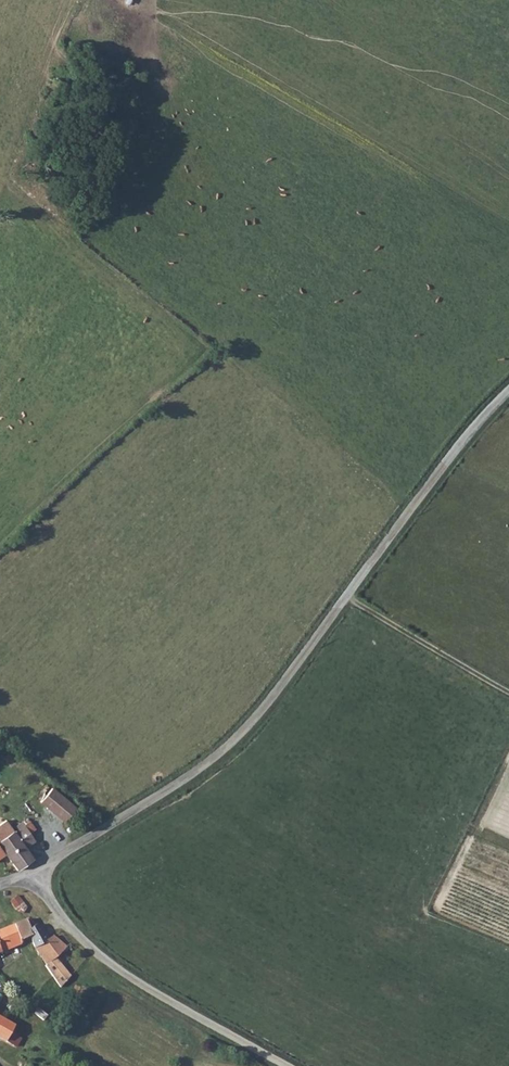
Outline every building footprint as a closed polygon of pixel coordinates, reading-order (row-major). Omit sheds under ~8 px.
[(54,792),(43,805),(65,824),(76,811),(54,792)] [(0,831),(0,841),(2,844),(19,868),(24,866),(36,858),(28,849),(38,841),(33,836),(38,831),(32,823),(28,827),(26,825),(20,830),(21,831),(17,835),(9,825),(0,831)] [(19,899),(14,904),(20,910),(26,904),(19,899)] [(26,941),(24,938),(30,936),(34,948),(46,965),(66,947),(52,936),(47,939),(35,924),(28,929),(26,923),(15,925),(15,924),(0,930),(0,953),(26,941)] [(54,979),(60,988),(69,977),(62,970),(54,979)] [(15,1049),(20,1039),(17,1037),(23,1028),(13,1021),(11,1024),(0,1018),(0,1040),(15,1049)]
